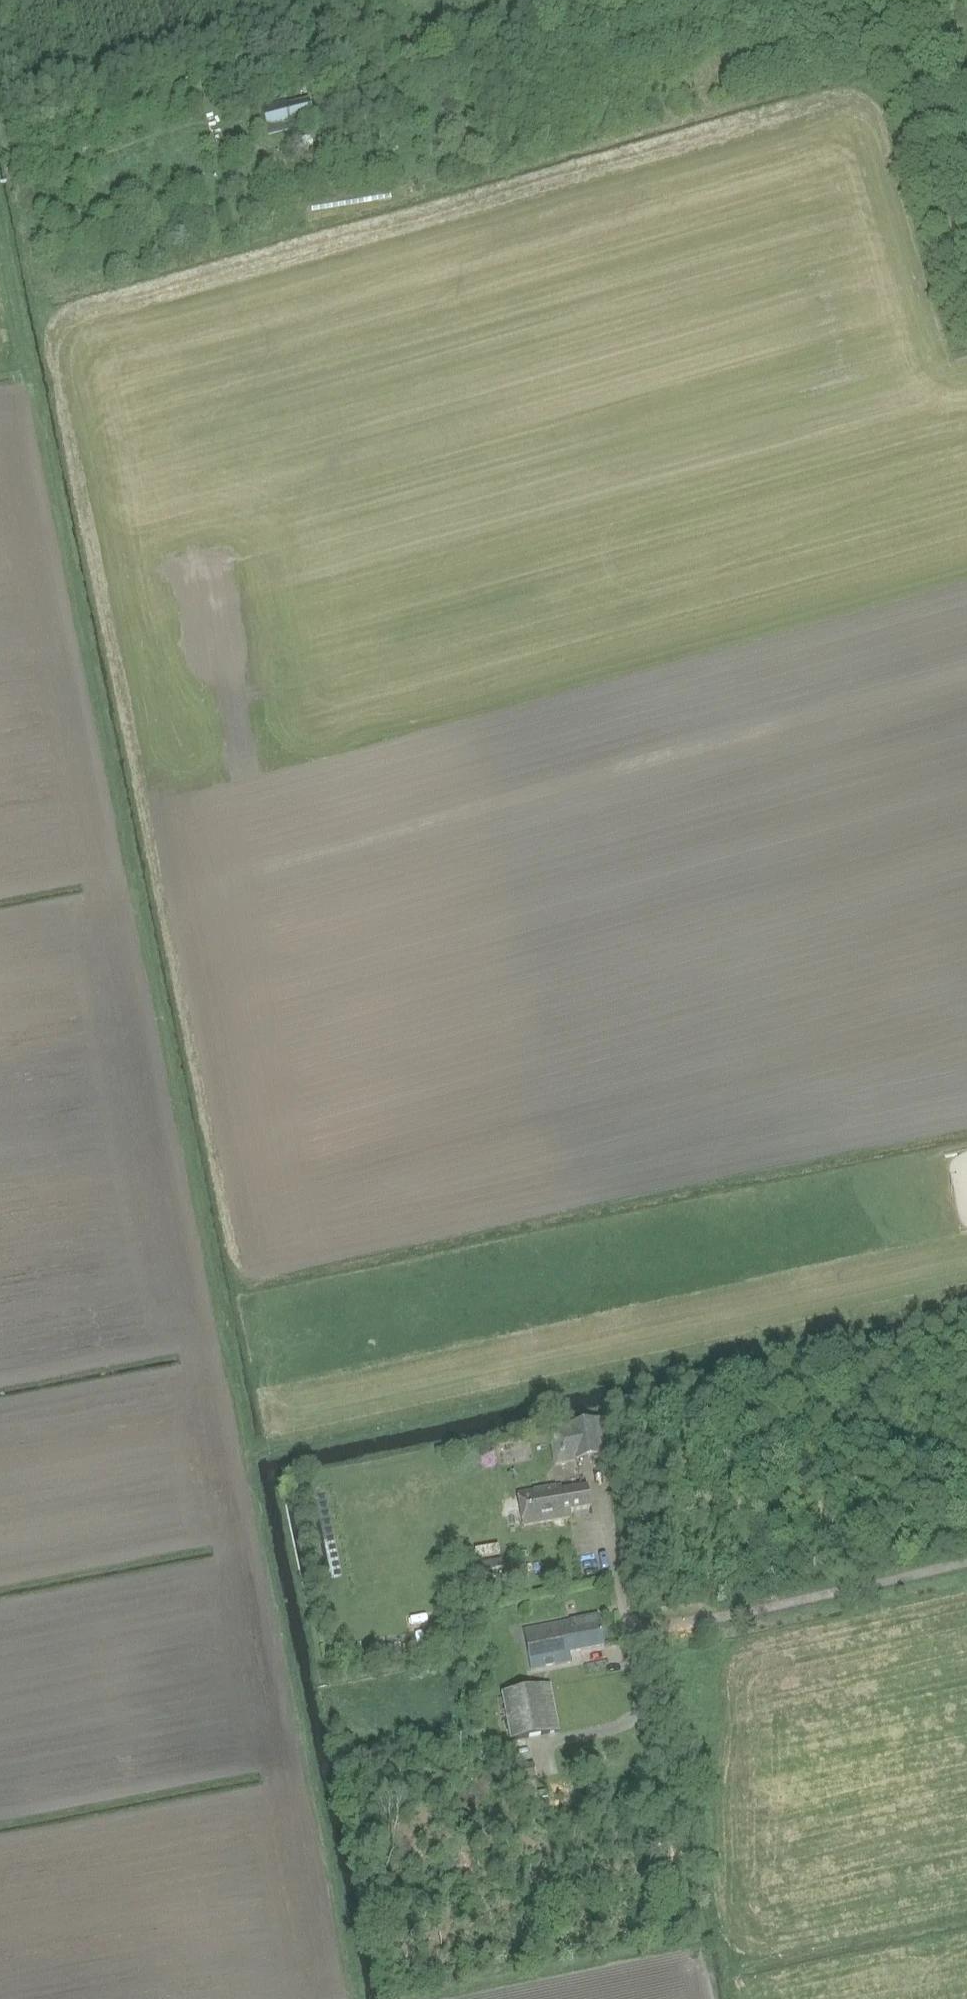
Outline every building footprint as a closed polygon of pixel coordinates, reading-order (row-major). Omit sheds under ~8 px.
[(268,135),(313,124),(307,101),(286,106),(284,99),(261,105),(268,135)] [(609,1417),(569,1425),(576,1461),(602,1456),(605,1467),(619,1464),(609,1417)] [(572,1510),(591,1507),(587,1485),(564,1490),(563,1484),(521,1493),(529,1528),(574,1519),(572,1510)] [(570,1651),(602,1644),(596,1616),(524,1631),(532,1669),(572,1660),(570,1651)] [(551,1684),(501,1693),(510,1740),(560,1731),(551,1684)]
